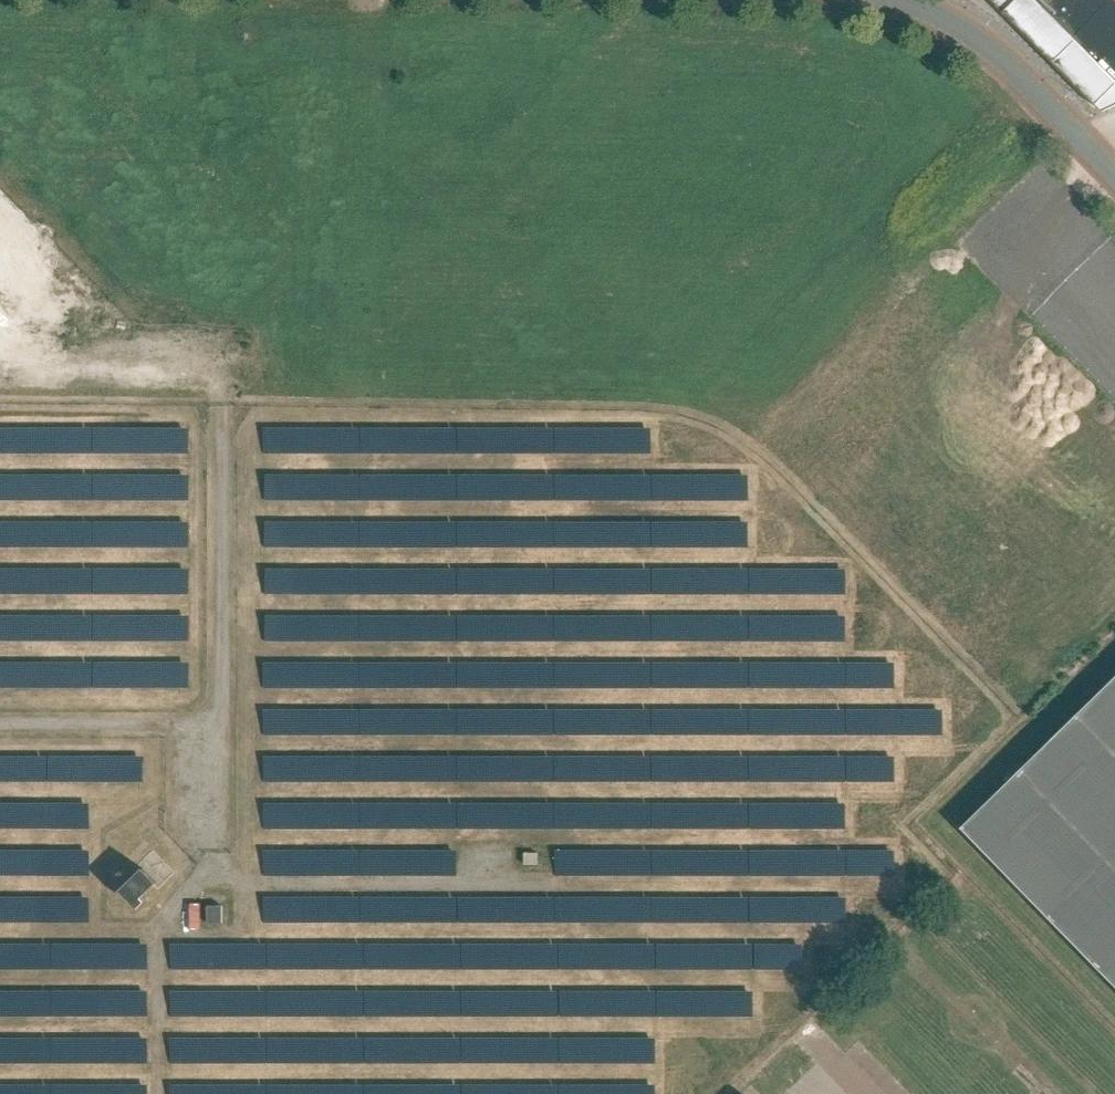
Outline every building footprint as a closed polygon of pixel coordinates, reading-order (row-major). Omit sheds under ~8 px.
[(1103,112),(1114,107),(1114,0),(991,0),(1103,112)] [(260,475),(260,498),(325,498),(325,475),(260,475)] [(742,475),(632,475),(632,498),(742,498),(742,475)] [(718,524),(719,541),(741,540),(740,522),(718,524)] [(259,523),(259,546),(310,546),(310,524),(259,523)] [(785,570),(787,593),(840,590),(839,567),(785,570)] [(838,615),(799,618),(801,639),(840,636),(838,615)] [(329,616),(260,616),(260,639),(329,640),(329,616)] [(157,686),(182,685),(181,662),(156,663),(157,686)] [(961,828),(1114,986),(1114,678),(961,828)] [(301,780),(302,757),(260,756),(259,779),(301,780)] [(137,780),(137,758),(106,759),(106,780),(137,780)] [(259,804),(259,827),(319,827),(319,804),(259,804)] [(353,874),(353,849),(258,850),(259,874),(353,874)] [(379,875),(451,874),(451,851),(379,851),(379,875)] [(157,881),(143,868),(126,884),(121,890),(135,904),(140,898),(157,881)] [(84,897),(34,897),(34,921),(84,921),(84,897)] [(260,897),(260,921),(318,921),(318,897),(260,897)]
